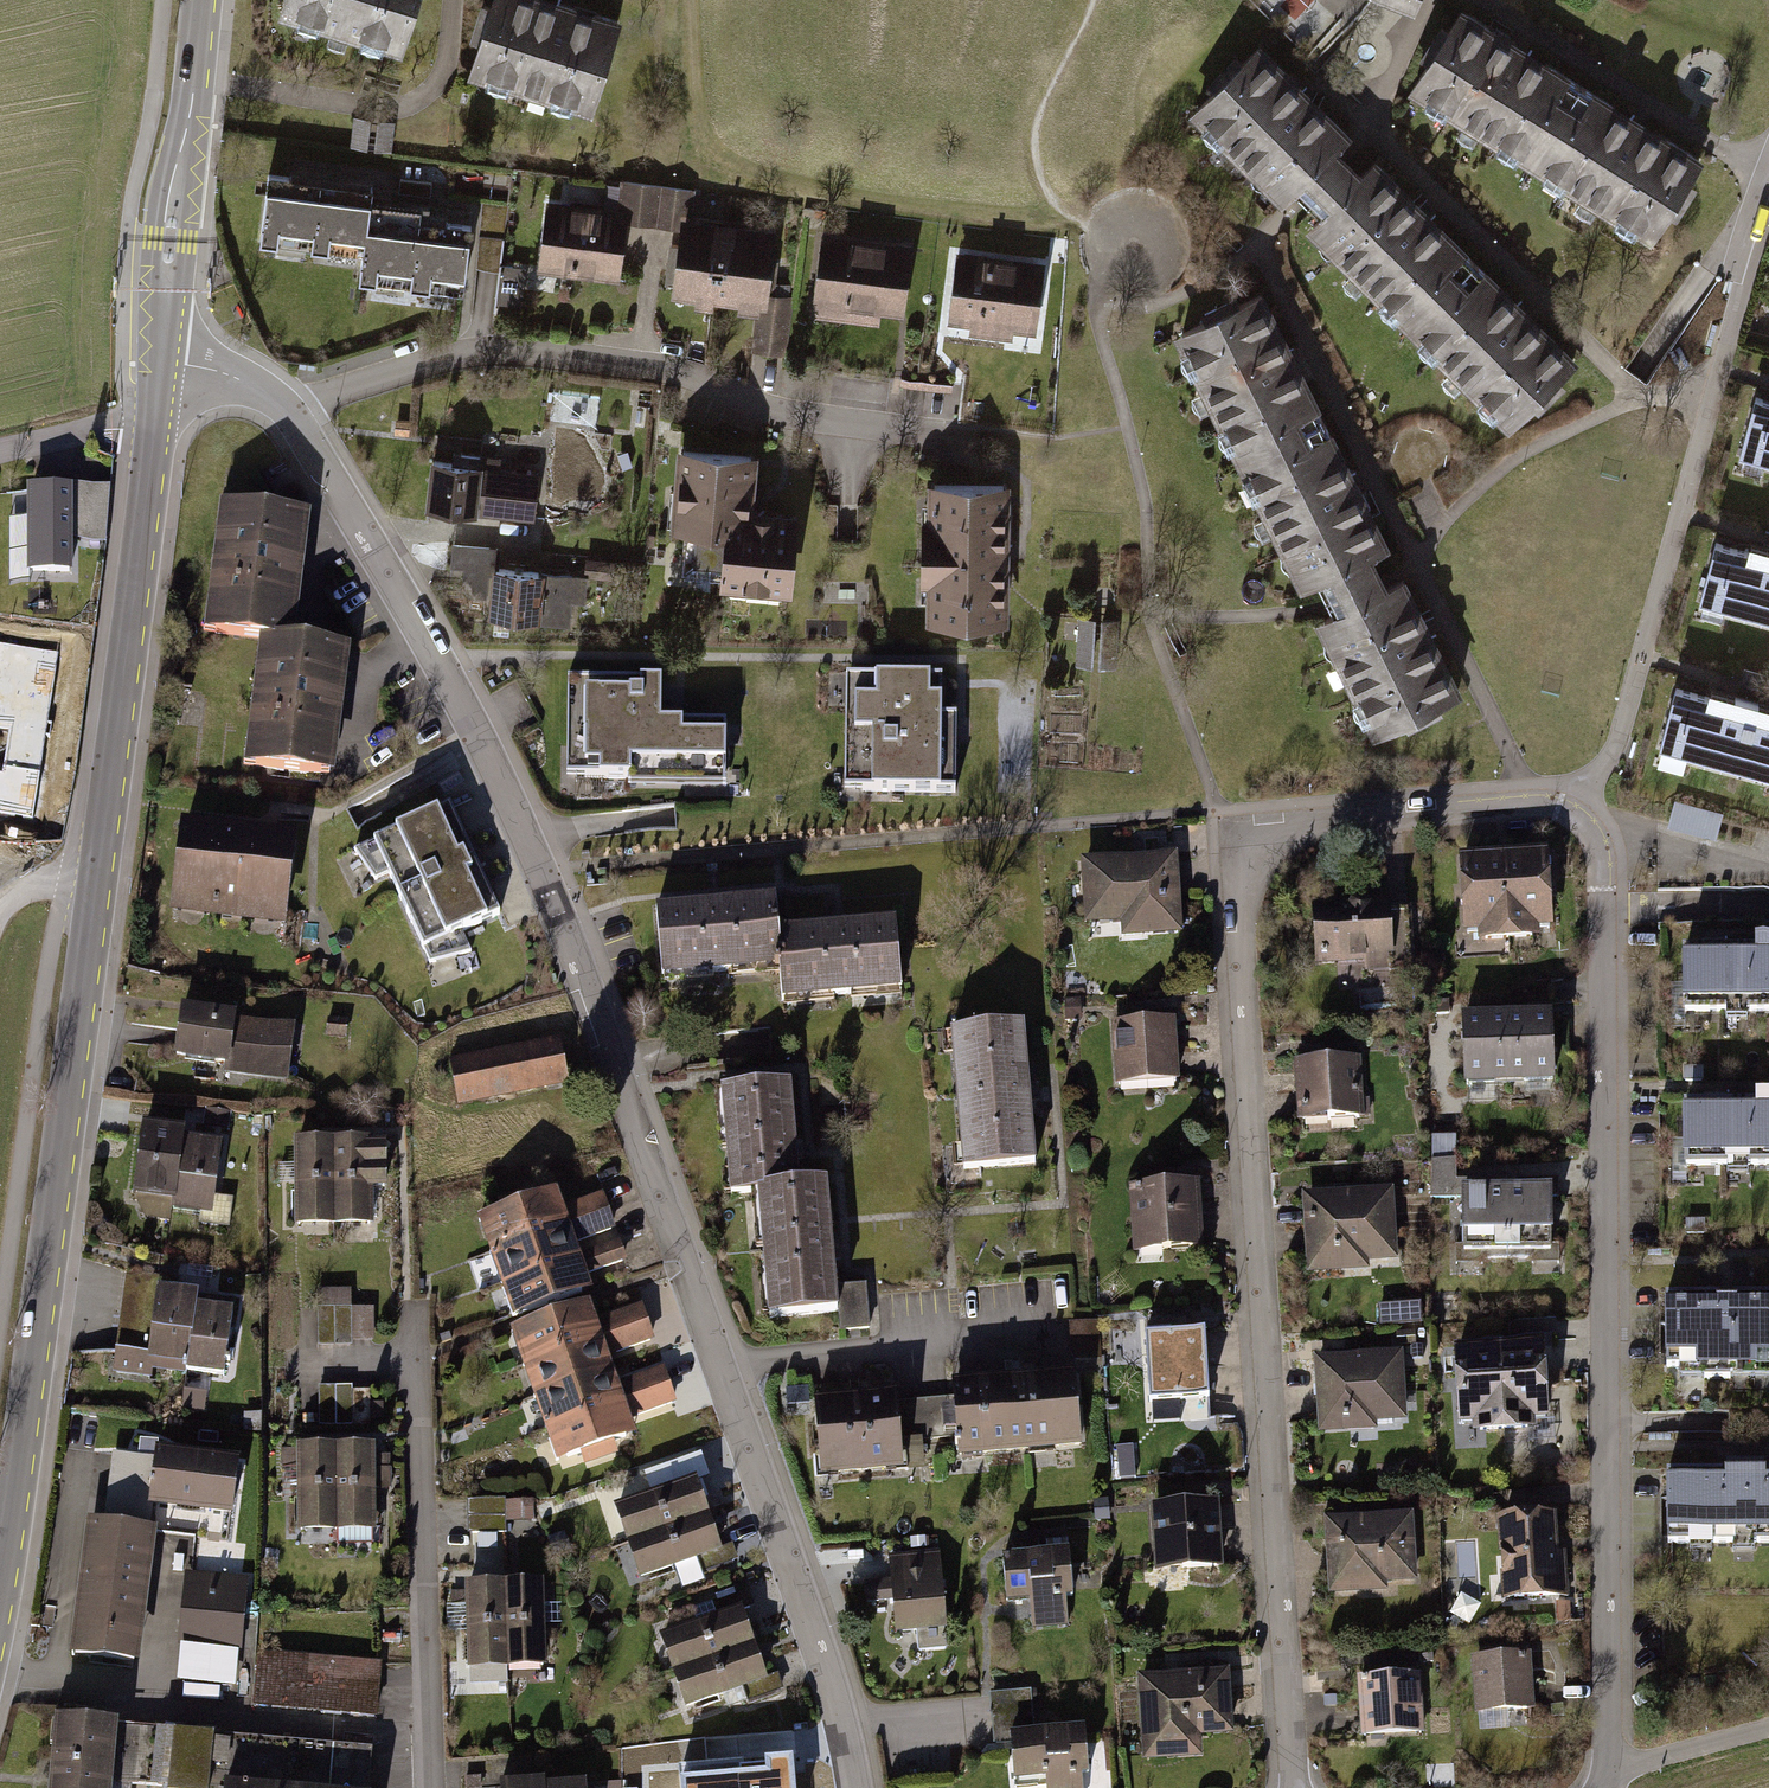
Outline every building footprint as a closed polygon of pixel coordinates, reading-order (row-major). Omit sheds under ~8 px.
[(283,24),(406,66),(428,0),(291,0),(283,24)] [(526,0),(501,0),(495,17),(487,14),(474,52),(483,55),(473,86),(596,127),(627,33),(526,0)] [(1412,12),(1417,0),(1381,0),(1412,12)] [(1530,176),(1581,94),(1466,22),(1415,104),(1530,176)] [(1191,116),(1282,205),(1293,194),(1337,149),(1349,137),(1259,48),(1191,116)] [(1655,253),(1706,171),(1581,94),(1530,176),(1655,253)] [(396,124),(357,120),(354,150),(393,154),(396,124)] [(1301,198),(1316,217),(1361,173),(1347,160),(1337,149),(1293,194),(1301,198)] [(1403,324),(1471,255),(1374,160),(1361,173),(1316,217),(1306,228),(1403,324)] [(371,189),(268,175),(260,238),(363,252),(368,213),(371,189)] [(630,215),(628,229),(686,236),(688,225),(695,226),(699,194),(623,185),(619,214),(630,215)] [(509,205),(483,202),(477,265),(501,270),(502,265),(509,205)] [(619,214),(549,205),(539,277),(620,287),(628,229),(630,215),(619,214)] [(471,226),(368,213),(363,252),(360,277),(463,290),(471,226)] [(695,226),(688,225),(686,236),(678,298),(711,302),(721,229),(695,226)] [(783,237),(721,229),(711,302),(745,306),(743,317),(764,319),(759,355),(791,359),(798,301),(775,298),(783,237)] [(910,260),(824,249),(813,324),(900,336),(910,260)] [(1513,432),(1581,364),(1471,255),(1403,324),(1513,432)] [(1056,272),(958,258),(947,337),(1044,351),(1056,272)] [(1266,304),(1179,346),(1244,478),(1330,436),(1266,304)] [(912,379),(908,411),(960,418),(965,386),(912,379)] [(593,406),(554,404),(553,423),(592,425),(593,406)] [(1748,415),(1732,469),(1768,480),(1768,421),(1748,415)] [(1330,436),(1244,478),(1304,600),(1323,590),(1380,562),(1390,557),(1330,436)] [(765,459),(682,454),(677,535),(732,539),(729,595),(798,599),(803,522),(761,519),(765,459)] [(545,473),(435,463),(430,516),(540,525),(545,473)] [(1019,625),(1018,487),(928,488),(929,626),(1019,625)] [(67,492),(26,493),(28,577),(68,576),(67,492)] [(317,524),(225,512),(208,644),(260,651),(300,656),(317,524)] [(453,569),(466,570),(463,600),(492,603),(490,622),(581,630),(585,580),(504,573),(506,552),(454,548),(453,569)] [(1708,562),(1692,615),(1768,637),(1768,562),(1744,555),(1740,571),(1708,562)] [(1380,562),(1323,590),(1330,604),(1339,621),(1396,593),(1388,578),(1380,562)] [(1462,702),(1406,588),(1396,593),(1339,621),(1320,630),(1376,745),(1462,702)] [(1119,624),(1081,622),(1079,673),(1117,674),(1119,624)] [(12,703),(50,708),(57,657),(0,649),(0,718),(10,719),(12,703)] [(355,663),(300,656),(260,651),(244,774),(338,787),(355,663)] [(1767,678),(1741,671),(1738,680),(1765,688),(1767,678)] [(957,680),(858,683),(861,795),(960,792),(957,680)] [(651,692),(586,690),(583,766),(715,771),(716,723),(650,721),(651,692)] [(1668,704),(1653,758),(1768,791),(1768,718),(1704,700),(1700,713),(1668,704)] [(1724,817),(1675,802),(1668,826),(1716,841),(1724,817)] [(489,912),(441,812),(360,850),(378,888),(394,881),(434,967),(466,952),(455,928),(489,912)] [(296,847),(191,834),(180,929),(284,942),(296,847)] [(1545,857),(1500,860),(1506,951),(1551,948),(1545,857)] [(1500,860),(1453,863),(1459,954),(1506,951),(1500,860)] [(1180,861),(1080,869),(1085,931),(1123,928),(1124,944),(1186,939),(1180,861)] [(790,980),(786,943),(783,905),(660,916),(666,991),(790,980)] [(1402,907),(1307,910),(1308,971),(1404,968),(1402,907)] [(896,933),(786,943),(790,980),(792,1011),(902,1002),(896,933)] [(1728,964),(1729,1022),(1768,1021),(1768,951),(1750,951),(1750,963),(1728,964)] [(1679,965),(1680,1023),(1729,1022),(1728,964),(1679,965)] [(1082,1030),(1082,1006),(1068,1006),(1068,1030),(1082,1030)] [(299,1030),(184,1015),(177,1069),(292,1084),(299,1030)] [(1548,1018),(1500,1019),(1501,1090),(1550,1089),(1548,1018)] [(1500,1019),(1455,1019),(1457,1091),(1501,1090),(1500,1019)] [(349,1021),(331,1021),(331,1032),(349,1032),(349,1021)] [(1182,1027),(1113,1029),(1115,1092),(1184,1089),(1182,1027)] [(1029,1038),(954,1043),(964,1180),(1039,1174),(1029,1038)] [(451,1060),(461,1107),(572,1086),(563,1039),(451,1060)] [(1355,1065),(1292,1068),(1296,1136),(1359,1132),(1355,1065)] [(1704,1071),(1685,1072),(1686,1086),(1705,1085),(1704,1071)] [(763,1205),(798,1203),(793,1097),(726,1101),(732,1207),(763,1205)] [(1729,1117),(1730,1176),(1768,1175),(1768,1105),(1750,1106),(1750,1117),(1729,1117)] [(233,1117),(205,1114),(203,1132),(231,1135),(233,1117)] [(1680,1118),(1681,1176),(1730,1176),(1729,1117),(1680,1118)] [(189,1140),(145,1134),(136,1209),(142,1210),(140,1219),(174,1223),(175,1214),(180,1214),(188,1153),(189,1140)] [(1455,1139),(1431,1138),(1431,1161),(1455,1161),(1455,1139)] [(394,1176),(393,1148),(335,1150),(337,1236),(374,1235),(372,1176),(394,1176)] [(337,1236),(335,1150),(299,1151),(301,1237),(337,1236)] [(227,1158),(188,1153),(180,1214),(219,1219),(218,1226),(233,1228),(236,1202),(221,1200),(227,1158)] [(1436,1163),(1438,1197),(1459,1196),(1458,1162),(1436,1163)] [(1202,1187),(1131,1190),(1133,1263),(1204,1261),(1202,1187)] [(566,1225),(555,1192),(489,1216),(494,1230),(491,1238),(495,1250),(566,1225)] [(1390,1195),(1300,1200),(1304,1277),(1394,1272),(1390,1195)] [(612,1229),(600,1196),(565,1208),(577,1241),(612,1229)] [(1506,1196),(1451,1197),(1451,1265),(1507,1264),(1507,1249),(1506,1196)] [(1506,1196),(1507,1249),(1550,1249),(1549,1196),(1506,1196)] [(840,1293),(836,1201),(798,1203),(763,1205),(769,1326),(842,1322),(842,1338),(872,1336),(870,1291),(840,1293)] [(1705,1221),(1683,1221),(1683,1239),(1705,1238),(1705,1221)] [(512,1281),(578,1257),(566,1225),(495,1250),(500,1262),(507,1266),(512,1281)] [(624,1260),(618,1243),(583,1255),(589,1272),(624,1260)] [(524,1313),(589,1290),(578,1257),(512,1281),(507,1282),(512,1294),(519,1298),(524,1313)] [(352,1293),(318,1294),(318,1348),(378,1347),(378,1310),(352,1310),(352,1293)] [(200,1315),(202,1300),(161,1295),(153,1360),(116,1356),(114,1375),(151,1379),(151,1372),(193,1377),(200,1315)] [(1662,1302),(1663,1382),(1768,1380),(1768,1300),(1662,1302)] [(598,1338),(587,1306),(521,1329),(527,1344),(524,1352),(528,1363),(598,1338)] [(651,1340),(639,1306),(605,1318),(616,1352),(651,1340)] [(200,1315),(193,1377),(231,1381),(238,1319),(200,1315)] [(1100,1324),(1071,1327),(1074,1362),(1102,1360),(1100,1324)] [(544,1394),(610,1371),(598,1338),(528,1363),(532,1376),(539,1380),(544,1394)] [(1212,1338),(1151,1340),(1153,1422),(1183,1421),(1182,1400),(1214,1399),(1212,1338)] [(1540,1352),(1491,1355),(1495,1435),(1544,1432),(1540,1352)] [(1491,1355),(1448,1357),(1453,1437),(1495,1435),(1491,1355)] [(1398,1359),(1307,1362),(1309,1438),(1401,1435),(1398,1359)] [(673,1403),(661,1369),(627,1381),(638,1415),(673,1403)] [(621,1403),(610,1371),(544,1394),(549,1409),(546,1416),(550,1428),(621,1403)] [(1083,1384),(960,1394),(961,1399),(965,1446),(967,1469),(1089,1459),(1083,1384)] [(355,1388),(319,1389),(320,1431),(386,1429),(386,1402),(374,1402),(374,1393),(355,1393),(355,1388)] [(207,1400),(186,1397),(184,1412),(206,1415),(207,1400)] [(858,1403),(865,1479),(907,1476),(901,1404),(901,1399),(858,1403)] [(961,1399),(901,1404),(907,1476),(930,1474),(927,1449),(965,1446),(961,1399)] [(567,1459),(633,1436),(621,1403),(550,1428),(555,1441),(562,1445),(567,1459)] [(858,1403),(817,1406),(823,1483),(865,1479),(858,1403)] [(266,1419),(246,1418),(246,1436),(266,1436),(266,1419)] [(247,1466),(163,1452),(161,1465),(119,1458),(111,1508),(237,1529),(247,1466)] [(339,1542),(339,1455),(279,1455),(279,1478),(303,1478),(303,1542),(339,1542)] [(394,1496),(394,1455),(339,1455),(339,1542),(376,1542),(376,1496),(394,1496)] [(1144,1456),(1118,1458),(1120,1486),(1146,1484),(1144,1456)] [(628,1544),(711,1518),(700,1483),(713,1479),(708,1463),(652,1481),(657,1497),(617,1509),(628,1544)] [(1664,1477),(1664,1559),(1768,1560),(1768,1477),(1664,1477)] [(1109,1500),(1095,1501),(1096,1522),(1110,1521),(1109,1500)] [(537,1504),(470,1505),(470,1537),(538,1536),(537,1504)] [(1223,1509),(1153,1512),(1157,1582),(1227,1579),(1223,1509)] [(735,1549),(722,1553),(711,1518),(628,1544),(639,1579),(680,1566),(686,1584),(740,1567),(735,1549)] [(1408,1523),(1321,1526),(1324,1603),(1411,1600),(1408,1523)] [(1555,1523),(1494,1527),(1500,1607),(1561,1603),(1555,1523)] [(162,1542),(88,1531),(69,1660),(143,1671),(162,1542)] [(949,1632),(940,1556),(895,1561),(904,1638),(949,1632)] [(1073,1557),(1007,1562),(1010,1611),(1034,1609),(1035,1632),(1078,1629),(1073,1557)] [(182,1648),(244,1654),(250,1594),(187,1588),(182,1648)] [(549,1676),(547,1589),(510,1591),(513,1677),(549,1676)] [(513,1677),(510,1591),(474,1592),(477,1678),(513,1677)] [(676,1675),(759,1649),(748,1615),(759,1611),(753,1593),(697,1611),(703,1629),(665,1641),(676,1675)] [(1479,1610),(1461,1598),(1448,1619),(1466,1630),(1479,1610)] [(780,1681),(770,1684),(759,1649),(676,1675),(687,1710),(724,1698),(730,1717),(785,1700),(780,1681)] [(377,1721),(381,1667),(259,1658),(255,1712),(377,1721)] [(1532,1662),(1469,1666),(1473,1723),(1536,1719),(1532,1662)] [(1234,1677),(1139,1682),(1144,1768),(1203,1765),(1202,1742),(1237,1740),(1234,1677)] [(1419,1683),(1354,1687),(1357,1749),(1423,1745),(1419,1683)] [(994,1697),(997,1745),(1013,1744),(1016,1787),(1090,1787),(1086,1733),(1037,1736),(1035,1694),(994,1697)] [(59,1723),(53,1787),(115,1787),(115,1782),(121,1729),(59,1723)] [(217,1739),(121,1729),(115,1782),(150,1786),(150,1787),(212,1787),(217,1739)] [(792,1761),(765,1763),(766,1768),(742,1770),(741,1765),(680,1770),(682,1787),(794,1787),(792,1761)] [(463,1779),(463,1787),(483,1787),(483,1778),(463,1779)]
